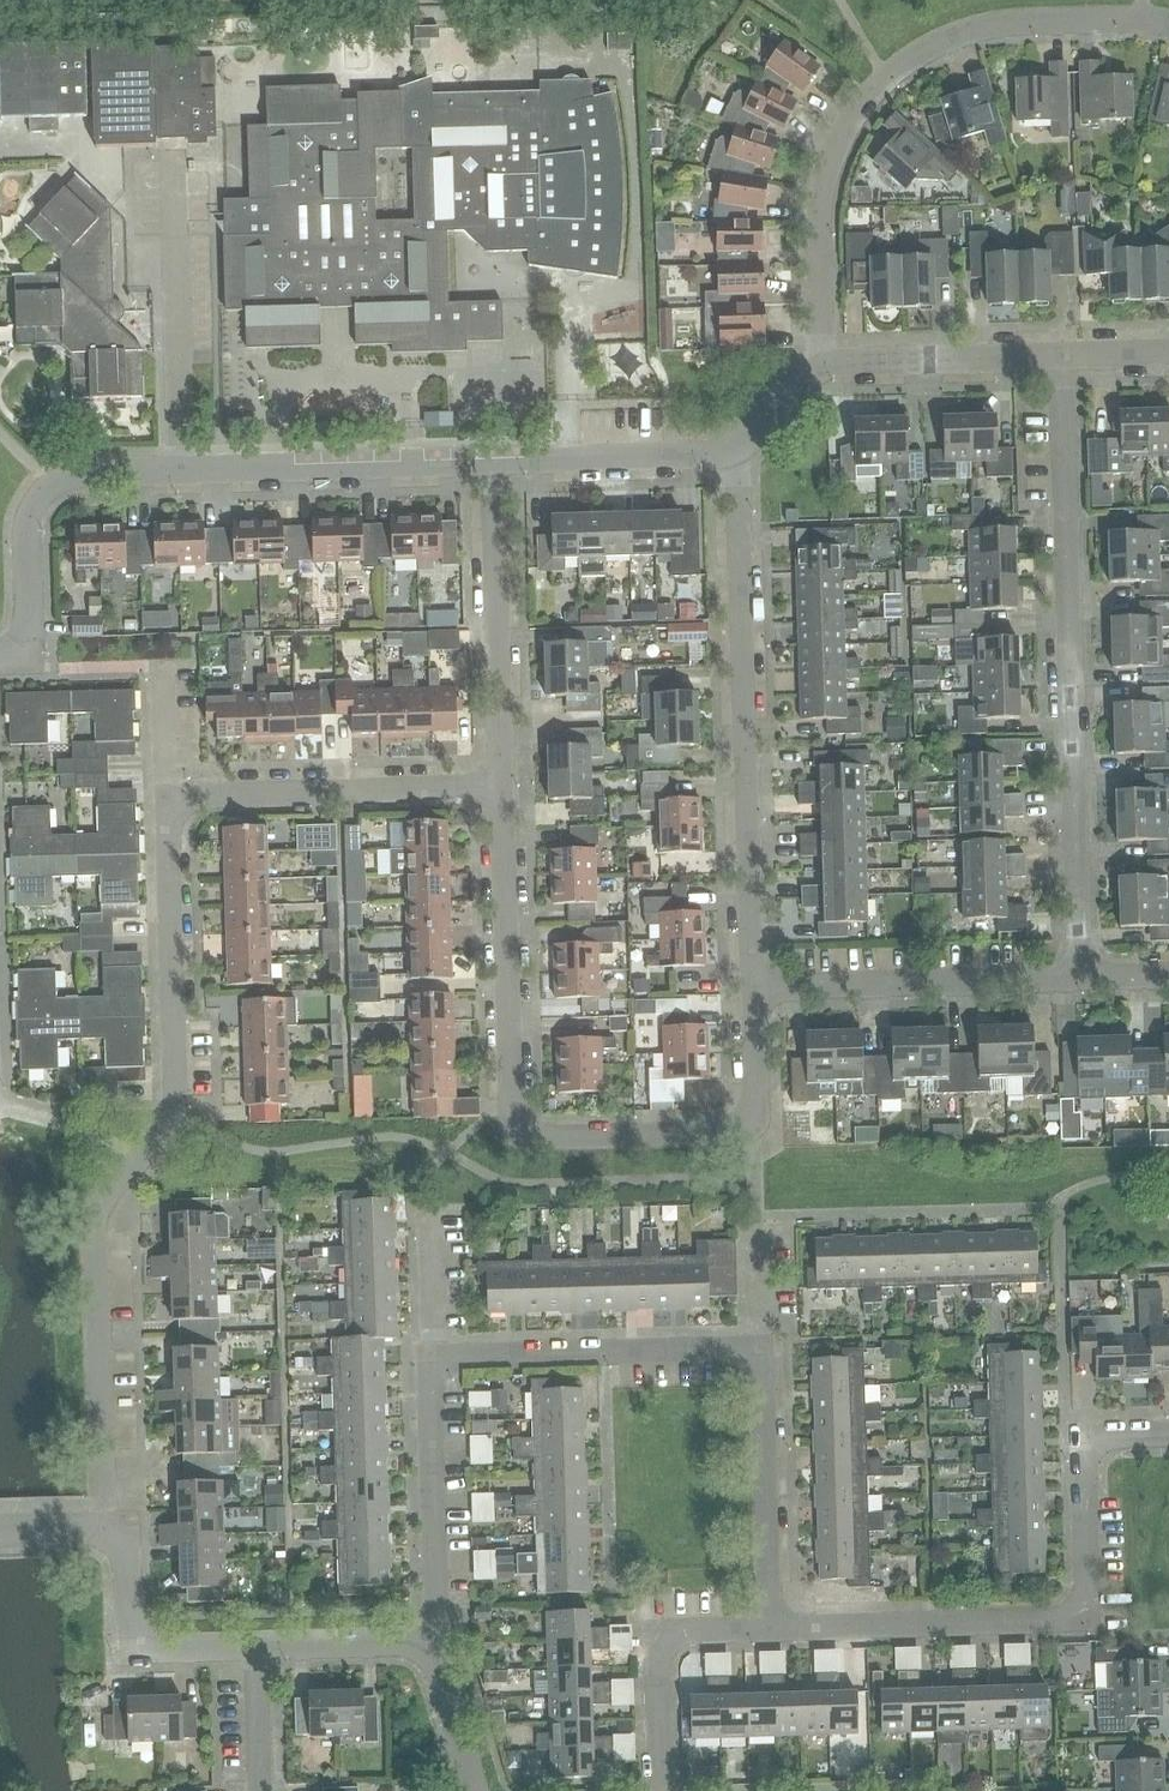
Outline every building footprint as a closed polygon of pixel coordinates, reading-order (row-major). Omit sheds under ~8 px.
[(631,34),(630,23),(630,22),(606,23),(607,35),(630,34),(631,34)] [(439,39),(438,28),(438,27),(414,28),(414,40),(439,39)] [(630,34),(607,35),(607,52),(631,51),(630,34)] [(155,140),(216,139),(215,89),(201,90),(200,60),(190,60),(190,47),(153,48),(152,42),(92,44),(95,148),(155,146),(155,140)] [(802,92),(819,68),(784,43),(767,66),(757,83),(783,96),(790,83),(802,92)] [(0,47),(0,119),(29,118),(30,133),(57,133),(57,117),(87,116),(85,44),(0,47)] [(215,88),(215,58),(200,59),(201,89),(215,88)] [(1098,79),(1097,63),(1079,63),(1081,121),(1131,119),(1130,78),(1098,79)] [(1067,138),(1065,64),(1049,64),(1050,80),(1015,81),(1017,123),(1051,122),(1052,138),(1067,138)] [(1161,66),(1148,122),(1168,127),(1168,68),(1161,66)] [(940,102),(943,110),(927,115),(935,143),(940,142),(950,148),(957,140),(984,131),(989,146),(1005,141),(984,72),(969,76),(973,92),(940,102)] [(612,94),(593,98),(590,81),(539,83),(539,94),(432,97),(431,88),(416,84),(415,84),(400,88),(398,88),(399,94),(379,95),(379,93),(378,93),(378,95),(359,95),(358,94),(357,94),(357,107),(340,107),(340,87),(304,89),(303,87),(302,87),(302,89),(265,90),(266,126),(248,127),(249,163),(248,163),(248,165),(249,165),(250,199),(245,199),(227,200),(223,200),(224,237),(225,274),(223,274),(224,275),(225,275),(226,311),(226,312),(244,311),(246,348),(282,347),(282,348),(284,348),(284,347),(320,345),(319,300),(353,299),(355,344),(391,343),(392,353),(466,351),(466,342),(503,340),(502,302),(447,304),(446,269),(445,233),(464,232),(485,253),(528,252),(528,266),(617,279),(617,278),(615,277),(617,267),(619,251),(620,233),(621,214),(621,192),(620,173),(619,153),(616,129),(613,110),(611,100),(611,96),(612,96),(612,94)] [(783,128),(796,103),(783,96),(757,83),(751,95),(739,92),(733,95),(720,122),(736,127),(764,136),(770,122),(783,128)] [(689,88),(683,102),(700,109),(702,104),(700,94),(689,88)] [(710,98),(704,110),(717,116),(723,104),(710,98)] [(914,179),(942,179),(945,182),(956,170),(895,114),(884,126),(896,137),(873,163),(904,190),(914,179)] [(723,174),(751,178),(755,164),(769,168),(778,140),(764,136),(736,127),(733,139),(725,137),(720,138),(715,142),(706,170),(723,174)] [(661,130),(647,131),(648,151),(663,150),(661,130)] [(761,209),(766,180),(751,178),(723,174),(719,201),(714,200),(712,223),(717,223),(717,222),(746,222),(747,207),(761,209)] [(110,207),(76,176),(26,229),(67,267),(61,274),(14,275),(17,348),(63,347),(70,353),(71,399),(144,397),(142,351),(114,323),(110,207)] [(1074,180),(1061,184),(1062,191),(1074,190),(1074,180)] [(760,222),(746,222),(717,222),(717,223),(717,251),(718,265),(746,264),(746,251),(760,251),(760,222)] [(673,223),(656,223),(657,252),(674,251),(673,223)] [(956,224),(942,224),(942,236),(957,236),(956,224)] [(1168,300),(1168,227),(1139,245),(1139,252),(1141,301),(1168,300)] [(1139,252),(1127,252),(1127,232),(1082,233),(1084,275),(1110,275),(1111,302),(1141,301),(1139,252)] [(988,305),(1018,304),(1017,255),(998,256),(998,239),(987,239),(986,233),(968,234),(970,273),(987,272),(988,305)] [(1045,254),(1017,255),(1018,304),(1048,303),(1048,276),(1074,275),(1072,234),(1048,234),(1044,238),(1045,254)] [(902,308),(901,259),(872,260),(871,235),(844,235),(847,292),(872,291),(872,309),(902,308)] [(919,259),(901,259),(902,308),(932,307),(931,274),(948,273),(947,240),(919,241),(919,259)] [(762,292),(761,263),(746,264),(718,265),(719,292),(704,293),(705,308),(719,308),(719,306),(748,305),(747,293),(762,292)] [(720,350),(749,349),(749,335),(763,334),(762,305),(748,305),(719,306),(719,308),(720,350)] [(1145,412),(1147,457),(1161,456),(1162,473),(1168,473),(1168,411),(1145,412)] [(1119,432),(1120,439),(1086,441),(1087,475),(1090,475),(1100,475),(1133,474),(1132,457),(1147,457),(1145,412),(1119,412),(1119,416),(1112,416),(1112,432),(1119,432)] [(450,413),(426,414),(426,426),(451,425),(450,413)] [(907,452),(907,430),(910,429),(908,413),(881,416),(881,419),(880,420),(881,465),(896,464),(896,481),(923,480),(922,452),(907,452)] [(996,416),(969,417),(970,462),(986,462),(986,478),(997,478),(1012,477),(1011,449),(996,449),(996,416)] [(930,480),(945,480),(956,479),(956,463),(970,462),(969,417),(942,418),(943,451),(929,451),(930,480)] [(254,419),(230,419),(230,432),(254,431),(254,419)] [(881,465),(880,420),(853,420),(854,454),(840,454),(841,483),(855,482),(855,477),(881,476),(881,465)] [(1100,475),(1090,475),(1091,507),(1110,507),(1110,490),(1101,491),(1100,475)] [(645,514),(629,515),(630,556),(655,556),(654,514),(655,514),(655,504),(644,505),(645,514)] [(893,505),(886,505),(886,517),(898,516),(898,509),(893,505)] [(593,516),(577,516),(578,558),(578,577),(606,577),(605,557),(604,557),(603,506),(593,506),(593,516)] [(612,506),(603,506),(604,557),(605,557),(630,556),(629,515),(613,515),(612,506)] [(830,508),(830,521),(831,521),(847,521),(847,508),(830,508)] [(785,511),(786,523),(798,522),(797,510),(785,511)] [(681,513),(655,514),(654,514),(655,556),(670,555),(671,577),(699,576),(698,538),(681,538),(681,513)] [(390,524),(376,525),(377,559),(392,559),(392,560),(417,560),(415,516),(390,517),(390,524)] [(441,516),(415,516),(417,560),(441,559),(441,566),(457,566),(456,522),(441,522),(441,516)] [(551,517),(551,542),(537,542),(538,571),(564,571),(564,558),(578,558),(577,516),(551,517)] [(968,531),(969,557),(1014,556),(1013,529),(980,530),(980,516),(951,517),(952,532),(968,531)] [(1109,558),(1158,556),(1158,542),(1168,542),(1168,516),(1142,517),(1142,532),(1108,533),(1109,558)] [(362,518),(336,519),(338,562),(362,561),(363,569),(378,568),(377,559),(376,525),(362,525),(362,518)] [(311,527),(297,527),(298,562),(312,561),(313,563),(338,562),(336,519),(311,520),(311,527)] [(282,520),(257,521),(259,564),(283,564),(284,571),(299,571),(298,562),(297,527),(283,527),(282,520)] [(232,529),(218,529),(219,564),(233,564),(234,565),(259,564),(257,521),(232,522),(232,529)] [(203,523),(178,524),(180,567),(205,566),(205,565),(219,564),(218,529),(204,530),(203,523)] [(153,531),(139,532),(140,566),(154,566),(155,568),(180,567),(178,524),(153,524),(153,531)] [(124,525),(99,526),(101,569),(125,568),(126,576),(141,576),(140,566),(139,532),(125,532),(124,525)] [(85,570),(101,569),(99,526),(74,527),(76,570),(77,585),(86,584),(85,570)] [(855,561),(841,561),(840,547),(855,546),(854,529),(812,530),(812,547),(795,548),(796,573),(856,571),(855,561)] [(969,557),(970,584),(1015,583),(1014,556),(969,557)] [(1109,558),(1110,583),(1144,582),(1145,597),(1168,596),(1168,570),(1158,570),(1158,556),(1109,558)] [(917,558),(905,559),(905,573),(917,573),(917,558)] [(871,560),(855,561),(856,571),(872,570),(871,560)] [(796,573),(797,597),(842,596),(841,582),(856,581),(856,571),(796,573)] [(900,580),(889,580),(889,594),(901,594),(900,580)] [(954,611),(955,626),(983,625),(983,611),(1016,610),(1015,583),(970,584),(971,611),(954,611)] [(885,595),(885,619),(900,618),(899,594),(885,595)] [(797,597),(798,622),(857,620),(857,610),(842,610),(842,596),(797,597)] [(1111,644),(1161,642),(1160,628),(1168,628),(1168,602),(1144,603),(1145,618),(1111,619),(1111,644)] [(674,620),(673,604),(659,605),(659,620),(674,620)] [(695,620),(694,604),(679,604),(680,620),(695,620)] [(655,605),(631,605),(631,622),(656,622),(656,621),(655,605)] [(622,606),(606,606),(606,609),(606,621),(622,621),(622,606)] [(371,608),(357,608),(357,619),(371,619),(371,608)] [(570,609),(566,613),(566,622),(579,622),(579,609),(570,609)] [(606,609),(588,609),(589,624),(607,624),(606,623),(606,621),(606,609)] [(931,611),(931,625),(952,625),(951,611),(931,611)] [(457,612),(447,612),(448,626),(457,625),(457,612)] [(153,614),(142,614),(142,630),(154,629),(153,614)] [(339,614),(319,615),(320,630),(340,629),(339,614)] [(398,614),(382,615),(382,628),(398,628),(398,614)] [(73,618),(73,637),(102,637),(102,618),(73,618)] [(259,618),(245,618),(246,628),(259,628),(259,618)] [(798,622),(799,646),(843,645),(843,631),(857,630),(857,620),(798,622)] [(219,622),(203,622),(204,633),(219,632),(219,622)] [(708,642),(707,624),(667,625),(668,643),(708,642)] [(972,640),(972,666),(1017,665),(1017,638),(984,639),(983,625),(955,626),(955,640),(972,640)] [(929,626),(912,627),(912,640),(929,640),(929,626)] [(611,642),(611,627),(571,628),(572,643),(544,644),(545,670),(586,669),(608,668),(607,642),(611,642)] [(902,627),(890,627),(891,643),(902,643),(902,627)] [(427,633),(428,646),(428,651),(460,650),(459,631),(427,632),(427,633)] [(402,647),(402,633),(387,634),(387,647),(402,647)] [(409,634),(410,657),(427,657),(427,633),(409,634)] [(240,639),(228,640),(229,654),(241,654),(240,639)] [(1111,644),(1112,669),(1147,668),(1147,683),(1168,682),(1168,656),(1161,656),(1161,642),(1111,644)] [(902,643),(891,643),(891,660),(903,659),(902,643)] [(799,646),(799,671),(859,669),(858,659),(844,659),(843,645),(799,646)] [(277,665),(267,665),(267,675),(277,675),(277,665)] [(972,666),(973,693),(1018,692),(1017,665),(972,666)] [(907,667),(893,668),(893,680),(908,680),(907,667)] [(924,667),(912,668),(913,682),(925,682),(924,667)] [(587,684),(586,669),(545,670),(546,697),(571,696),(572,713),(600,712),(600,684),(587,684)] [(799,671),(800,695),(845,694),(844,679),(859,679),(859,669),(799,671)] [(428,670),(429,689),(430,732),(457,731),(456,711),(460,708),(461,708),(461,699),(456,699),(455,688),(439,689),(439,670),(428,670)] [(636,670),(621,670),(622,696),(637,696),(636,670)] [(393,690),(377,691),(378,734),(386,734),(386,739),(405,739),(402,671),(392,671),(393,690)] [(413,671),(402,671),(405,739),(423,738),(423,732),(430,732),(429,689),(413,690),(413,671)] [(257,695),(242,695),(243,738),(251,738),(251,743),(269,743),(267,675),(257,675),(257,695)] [(277,675),(267,675),(269,743),(288,742),(287,737),(295,736),(294,693),(278,694),(277,675)] [(231,676),(231,684),(207,685),(207,696),(205,696),(206,722),(216,722),(217,739),(243,738),(242,695),(241,676),(231,676)] [(641,678),(642,706),(643,722),(655,722),(655,721),(697,719),(696,693),(671,694),(670,677),(641,678)] [(351,680),(335,681),(336,716),(351,715),(352,735),(378,734),(377,691),(351,692),(351,680)] [(320,693),(294,693),(295,736),(321,735),(321,716),(336,716),(335,681),(319,681),(320,693)] [(1114,730),(1163,729),(1163,714),(1168,714),(1168,688),(1147,689),(1147,704),(1113,705),(1114,730)] [(72,743),(72,760),(107,759),(107,742),(134,742),(133,712),(136,712),(135,691),(70,693),(71,715),(94,714),(95,742),(72,743)] [(973,693),(974,706),(957,707),(958,735),(987,734),(986,719),(1019,719),(1018,692),(973,693)] [(47,715),(71,715),(70,693),(6,695),(6,716),(9,716),(10,746),(48,744),(47,715)] [(845,708),(845,694),(800,695),(801,720),(826,720),(827,735),(861,734),(860,708),(845,708)] [(905,717),(886,718),(886,739),(906,739),(905,717)] [(698,746),(697,719),(655,721),(655,722),(655,735),(638,736),(639,765),(673,764),(673,747),(698,746)] [(548,747),(548,774),(590,772),(589,758),(602,758),(601,729),(572,730),(573,746),(548,747)] [(1114,730),(1115,755),(1149,754),(1149,770),(1168,769),(1168,743),(1164,743),(1163,729),(1114,730)] [(958,756),(959,782),(1001,781),(1001,767),(1021,767),(1021,740),(992,741),(992,755),(958,756)] [(798,783),(798,794),(863,792),(862,767),(870,767),(869,751),(813,753),(813,768),(819,768),(819,783),(798,783)] [(108,773),(107,759),(72,760),(57,761),(57,775),(108,773)] [(590,772),(548,774),(549,800),(574,800),(575,817),(604,816),(603,786),(590,787),(590,772)] [(667,772),(642,773),(642,785),(668,785),(667,772)] [(61,790),(97,789),(108,788),(108,773),(57,775),(57,776),(60,776),(61,790)] [(1117,817),(1166,815),(1165,801),(1168,801),(1168,775),(1150,776),(1150,791),(1116,792),(1117,817)] [(907,778),(898,778),(898,790),(907,790),(907,778)] [(959,782),(960,808),(1022,806),(1022,794),(1002,795),(1001,781),(959,782)] [(656,811),(657,827),(700,826),(699,799),(669,799),(668,785),(642,785),(641,785),(641,812),(656,811)] [(925,786),(915,786),(916,801),(925,801),(925,786)] [(74,835),(75,856),(140,854),(139,833),(136,833),(135,804),(109,805),(108,788),(97,789),(98,834),(74,835)] [(820,805),(820,820),(864,818),(863,792),(798,794),(798,805),(820,805)] [(909,804),(898,804),(898,815),(910,815),(909,804)] [(1022,806),(960,808),(961,834),(1003,833),(1002,818),(1023,817),(1022,806)] [(11,858),(75,856),(74,835),(51,836),(50,807),(12,808),(13,837),(10,837),(11,858)] [(1117,817),(1117,842),(1152,841),(1152,856),(1168,855),(1168,829),(1166,829),(1166,815),(1117,817)] [(800,835),(800,846),(865,844),(864,818),(820,820),(821,834),(800,835)] [(928,819),(916,819),(917,836),(929,836),(928,819)] [(404,823),(405,849),(447,848),(446,821),(404,823)] [(345,851),(355,851),(360,851),(360,826),(344,826),(345,851)] [(701,853),(700,826),(657,827),(658,854),(701,853)] [(224,828),(225,855),(266,854),(265,827),(224,828)] [(336,827),(316,827),(296,828),(297,853),(317,852),(326,852),(336,852),(336,827)] [(598,827),(569,828),(570,845),(599,844),(598,827)] [(910,833),(898,833),(898,841),(910,841),(910,833)] [(927,841),(916,841),(916,850),(927,850),(927,841)] [(961,842),(962,868),(1024,866),(1024,855),(1004,855),(1003,841),(961,842)] [(822,856),(822,871),(865,870),(865,844),(800,846),(800,857),(822,856)] [(405,849),(405,850),(389,850),(390,877),(406,877),(406,875),(447,874),(447,848),(405,849)] [(551,850),(552,877),(595,876),(594,849),(551,850)] [(355,851),(345,851),(346,877),(365,877),(364,851),(360,851),(355,851)] [(336,852),(326,852),(326,867),(337,867),(336,852)] [(140,854),(75,856),(76,877),(100,876),(101,914),(101,922),(112,922),(112,905),(139,904),(138,875),(140,875),(140,854)] [(225,855),(225,881),(267,880),(266,854),(225,855)] [(76,877),(75,856),(11,858),(11,879),(14,879),(15,908),(53,907),(52,878),(76,877)] [(1119,903),(1168,901),(1168,900),(1168,861),(1152,861),(1153,876),(1118,877),(1119,903)] [(651,862),(632,863),(633,880),(651,879),(651,862)] [(962,868),(962,893),(1005,892),(1004,878),(1025,878),(1024,866),(962,868)] [(801,887),(801,898),(866,896),(865,870),(822,871),(822,886),(801,887)] [(406,875),(406,877),(406,901),(448,900),(447,874),(406,875)] [(552,905),(568,904),(594,903),(596,903),(595,876),(552,877),(552,905)] [(365,877),(346,877),(346,903),(357,903),(357,902),(366,902),(365,877)] [(923,879),(914,879),(914,894),(924,893),(923,879)] [(225,881),(226,907),(268,906),(267,880),(225,881)] [(327,889),(327,904),(338,904),(338,888),(327,889)] [(1005,892),(962,893),(963,920),(997,918),(997,933),(1026,932),(1025,905),(1005,906),(1005,892)] [(867,922),(866,896),(801,898),(801,909),(823,908),(824,923),(818,923),(818,938),(848,937),(847,923),(867,922)] [(924,896),(914,896),(915,910),(925,910),(924,896)] [(660,940),(704,939),(703,912),(672,913),(671,898),(643,899),(644,915),(645,925),(660,925),(660,940)] [(406,901),(407,927),(449,926),(448,900),(406,901)] [(1119,903),(1120,928),(1154,927),(1155,941),(1168,941),(1168,915),(1168,901),(1119,903)] [(357,903),(346,903),(347,918),(347,927),(362,927),(361,903),(357,903)] [(338,904),(327,904),(328,919),(339,919),(338,904)] [(226,907),(227,933),(269,932),(268,906),(226,907)] [(595,908),(568,908),(568,923),(595,921),(595,908)] [(101,914),(82,915),(82,923),(101,922),(101,914)] [(79,923),(80,937),(113,936),(112,922),(101,922),(82,923),(79,923)] [(407,927),(408,953),(450,952),(449,926),(407,927)] [(554,945),(554,972),(598,971),(597,955),(612,955),(612,944),(622,943),(622,928),(586,929),(586,944),(554,945)] [(328,929),(325,929),(326,956),(329,956),(340,955),(339,940),(339,929),(328,929)] [(227,933),(228,959),(269,958),(269,932),(227,933)] [(80,937),(80,938),(62,939),(63,953),(80,952),(102,951),(113,951),(113,939),(113,936),(80,937)] [(348,940),(348,955),(359,955),(359,954),(358,939),(348,940)] [(705,966),(704,939),(660,940),(661,956),(646,957),(646,968),(661,967),(661,968),(705,966)] [(80,998),(80,1019),(145,1017),(144,996),(141,996),(140,967),(114,968),(113,951),(102,951),(103,997),(80,998)] [(451,979),(450,952),(408,953),(409,980),(451,979)] [(348,955),(349,970),(349,989),(380,988),(379,974),(363,974),(363,954),(359,954),(359,955),(348,955)] [(329,956),(329,971),(330,990),(340,989),(340,971),(340,955),(329,956)] [(269,958),(228,959),(228,986),(270,984),(269,958)] [(16,1021),(80,1019),(80,998),(56,999),(55,969),(17,971),(18,1000),(15,1000),(16,1021)] [(599,998),(598,971),(554,972),(555,999),(586,998),(599,998)] [(648,983),(634,984),(634,994),(649,994),(648,983)] [(349,989),(350,1004),(380,1003),(380,988),(349,989)] [(409,995),(410,1022),(452,1021),(451,994),(409,995)] [(599,998),(586,998),(587,1013),(599,1013),(599,998)] [(243,1000),(244,1027),(286,1026),(296,1026),(295,999),(285,999),(243,1000)] [(680,1000),(654,1000),(655,1015),(662,1015),(674,1014),(689,1014),(689,999),(680,1000)] [(331,1010),(331,1025),(342,1025),(341,1009),(331,1010)] [(674,1014),(662,1015),(663,1027),(675,1026),(674,1014)] [(105,1039),(106,1068),(84,1069),(84,1086),(117,1085),(117,1068),(144,1067),(143,1038),(146,1038),(145,1017),(80,1019),(81,1040),(105,1039)] [(626,1017),(611,1018),(612,1032),(627,1032),(626,1017)] [(81,1040),(80,1019),(16,1021),(16,1042),(19,1042),(20,1071),(58,1070),(57,1040),(81,1040)] [(410,1022),(411,1048),(453,1047),(452,1021),(410,1022)] [(350,1024),(351,1040),(361,1039),(361,1024),(350,1024)] [(342,1025),(331,1025),(332,1041),(342,1040),(342,1025)] [(663,1027),(664,1054),(707,1053),(706,1025),(675,1026),(663,1027)] [(1032,1025),(1004,1026),(1006,1077),(1022,1076),(1022,1097),(1051,1096),(1050,1052),(1033,1053),(1032,1025)] [(244,1027),(245,1053),(286,1052),(286,1026),(244,1027)] [(977,1055),(962,1055),(963,1093),(990,1092),(990,1087),(1006,1087),(1006,1077),(1004,1026),(976,1027),(977,1055)] [(946,1028),(918,1029),(920,1090),(936,1089),(936,1094),(963,1093),(962,1055),(947,1056),(946,1028)] [(891,1057),(876,1058),(877,1096),(877,1101),(904,1100),(904,1090),(920,1090),(918,1029),(891,1030),(891,1057)] [(818,1093),(834,1092),(833,1031),(805,1032),(806,1060),(790,1060),(792,1103),(819,1102),(818,1093)] [(861,1031),(833,1031),(834,1092),(850,1092),(850,1097),(877,1096),(876,1058),(862,1058),(861,1031)] [(1168,1096),(1168,1031),(1163,1031),(1163,1048),(1146,1049),(1148,1096),(1168,1096)] [(1146,1049),(1130,1049),(1129,1032),(1102,1033),(1105,1098),(1148,1096),(1146,1049)] [(1105,1098),(1102,1033),(1076,1034),(1077,1068),(1063,1069),(1063,1099),(1105,1098)] [(557,1039),(557,1066),(601,1065),(600,1050),(615,1049),(615,1038),(557,1039)] [(411,1048),(412,1074),(454,1073),(453,1047),(411,1048)] [(245,1053),(246,1079),(287,1078),(286,1052),(245,1053)] [(708,1080),(707,1053),(664,1054),(664,1069),(648,1069),(649,1103),(650,1103),(673,1103),(677,1103),(677,1080),(708,1080)] [(332,1061),(333,1076),(343,1076),(343,1060),(332,1061)] [(351,1061),(352,1076),(363,1076),(362,1060),(351,1061)] [(601,1092),(601,1065),(557,1066),(558,1094),(601,1092)] [(412,1074),(413,1101),(413,1118),(476,1116),(475,1099),(454,1100),(454,1073),(412,1074)] [(343,1076),(333,1076),(333,1092),(344,1091),(343,1076)] [(367,1076),(352,1077),(352,1091),(352,1092),(368,1092),(367,1076)] [(250,1123),(279,1122),(279,1105),(288,1105),(287,1078),(246,1079),(246,1106),(250,1106),(250,1123)] [(117,1085),(84,1086),(85,1101),(118,1100),(117,1085)] [(617,1093),(617,1103),(631,1103),(631,1093),(617,1093)] [(673,1103),(650,1103),(650,1111),(673,1110),(673,1103)] [(1059,1106),(1049,1106),(1050,1121),(1059,1120),(1059,1106)] [(962,1125),(952,1125),(952,1139),(962,1139),(962,1138),(962,1125)] [(878,1128),(869,1128),(869,1142),(879,1142),(879,1141),(878,1128)] [(1149,1132),(1134,1132),(1135,1147),(1149,1146),(1149,1132)] [(1159,1132),(1150,1133),(1150,1146),(1165,1146),(1164,1137),(1159,1132)] [(211,1189),(211,1200),(228,1200),(228,1190),(228,1189),(211,1189)] [(341,1192),(343,1231),(393,1229),(392,1200),(363,1200),(363,1192),(341,1192)] [(211,1199),(182,1200),(182,1214),(169,1215),(170,1241),(214,1240),(230,1239),(229,1218),(224,1214),(213,1214),(213,1213),(211,1213),(211,1199)] [(328,1249),(328,1258),(393,1256),(393,1229),(343,1231),(343,1249),(328,1249)] [(650,1230),(642,1230),(642,1242),(650,1242),(650,1230)] [(658,1230),(651,1230),(651,1242),(659,1242),(658,1230)] [(549,1233),(541,1234),(542,1246),(549,1245),(549,1233)] [(1035,1233),(1007,1234),(1008,1284),(1046,1283),(1045,1262),(1036,1262),(1035,1233)] [(1007,1234),(980,1235),(982,1300),(991,1300),(990,1285),(1008,1284),(1007,1234)] [(980,1235),(952,1236),(954,1286),(972,1285),(973,1300),(982,1300),(980,1235)] [(925,1236),(898,1237),(899,1288),(917,1287),(918,1302),(927,1302),(925,1236)] [(952,1236),(925,1236),(927,1302),(936,1302),(936,1287),(954,1286),(952,1236)] [(898,1237),(870,1238),(872,1304),(882,1303),(881,1288),(899,1288),(898,1237)] [(870,1238),(843,1239),(845,1290),(863,1289),(863,1304),(872,1304),(870,1238)] [(807,1291),(845,1290),(843,1239),(815,1240),(816,1269),(806,1269),(807,1291)] [(151,1257),(152,1268),(215,1266),(214,1240),(170,1241),(171,1257),(151,1257)] [(276,1240),(259,1240),(259,1260),(277,1259),(276,1240)] [(735,1240),(706,1241),(707,1255),(735,1254),(735,1240)] [(678,1257),(680,1308),(708,1307),(708,1297),(708,1283),(707,1269),(707,1255),(706,1241),(696,1242),(696,1257),(678,1257)] [(642,1258),(624,1259),(625,1309),(653,1308),(650,1243),(641,1243),(642,1258)] [(660,1243),(650,1243),(653,1308),(680,1308),(678,1257),(660,1258),(660,1243)] [(587,1260),(569,1261),(571,1311),(598,1310),(596,1245),(587,1245),(587,1260)] [(605,1245),(596,1245),(598,1310),(625,1309),(624,1259),(605,1259),(605,1245)] [(550,1246),(541,1247),(543,1312),(571,1311),(569,1261),(551,1261),(550,1246)] [(516,1313),(543,1312),(541,1247),(532,1247),(533,1262),(514,1262),(516,1313)] [(735,1254),(707,1255),(707,1269),(736,1268),(735,1254)] [(344,1267),(344,1285),(394,1283),(393,1256),(328,1258),(329,1267),(344,1267)] [(318,1259),(301,1259),(301,1271),(318,1270),(318,1267),(318,1259)] [(487,1314),(516,1313),(514,1262),(477,1263),(478,1285),(486,1285),(487,1314)] [(171,1278),(172,1293),(216,1292),(215,1266),(152,1268),(152,1279),(171,1278)] [(736,1268),(707,1269),(708,1283),(736,1282),(736,1268)] [(1084,1280),(1069,1281),(1069,1301),(1085,1301),(1084,1280)] [(260,1282),(246,1283),(247,1291),(261,1291),(260,1282)] [(736,1282),(708,1283),(708,1297),(737,1297),(736,1282)] [(330,1303),(330,1313),(395,1311),(394,1283),(344,1285),(345,1303),(330,1303)] [(1151,1371),(1168,1370),(1168,1328),(1163,1328),(1162,1289),(1148,1290),(1148,1310),(1150,1371),(1151,1371)] [(216,1292),(172,1293),(173,1320),(186,1320),(186,1334),(215,1333),(220,1333),(219,1318),(217,1319),(216,1292)] [(936,1302),(927,1302),(928,1316),(937,1316),(936,1302)] [(330,1303),(312,1304),(312,1313),(330,1313),(330,1303)] [(312,1304),(300,1304),(300,1314),(312,1313),(312,1304)] [(872,1304),(863,1304),(864,1315),(872,1315),(872,1304)] [(1138,1310),(1138,1324),(1139,1336),(1122,1337),(1123,1379),(1151,1378),(1151,1371),(1150,1371),(1148,1310),(1138,1310)] [(345,1321),(346,1339),(381,1339),(396,1338),(395,1311),(330,1313),(330,1322),(345,1321)] [(330,1313),(312,1313),(312,1322),(330,1322),(330,1313)] [(1123,1379),(1122,1337),(1122,1316),(1070,1317),(1071,1355),(1078,1355),(1078,1365),(1095,1365),(1095,1380),(1123,1379)] [(173,1349),(174,1376),(218,1374),(217,1347),(215,1347),(215,1333),(186,1334),(186,1348),(173,1349)] [(317,1359),(317,1368),(382,1366),(381,1339),(346,1339),(331,1339),(331,1359),(317,1359)] [(986,1345),(987,1382),(1038,1381),(1037,1352),(1008,1353),(1008,1344),(986,1345)] [(900,1345),(886,1345),(886,1357),(900,1357),(900,1345)] [(813,1359),(814,1388),(864,1386),(863,1359),(876,1359),(876,1349),(841,1350),(842,1359),(813,1359)] [(303,1358),(295,1358),(295,1368),(304,1368),(303,1358)] [(313,1358),(304,1358),(304,1367),(313,1367),(313,1358)] [(332,1377),(333,1395),(383,1393),(382,1366),(317,1368),(317,1377),(332,1377)] [(303,1378),(317,1377),(317,1368),(303,1368),(303,1378)] [(280,1372),(269,1373),(270,1400),(281,1399),(280,1372)] [(156,1391),(156,1402),(219,1400),(218,1374),(174,1376),(175,1391),(156,1391)] [(530,1380),(532,1420),(582,1419),(581,1389),(552,1390),(552,1379),(530,1380)] [(973,1401),(973,1410),(1039,1408),(1038,1381),(987,1382),(988,1401),(973,1401)] [(814,1388),(815,1415),(880,1413),(879,1404),(865,1405),(864,1386),(814,1388)] [(507,1390),(490,1390),(491,1409),(508,1408),(507,1390)] [(318,1413),(319,1423),(383,1421),(383,1393),(333,1395),(333,1413),(318,1413)] [(967,1398),(954,1399),(954,1408),(967,1408),(967,1398)] [(176,1427),(239,1425),(238,1400),(219,1400),(156,1402),(156,1413),(175,1412),(176,1427)] [(282,1400),(264,1401),(265,1425),(283,1425),(282,1400)] [(989,1419),(989,1437),(1040,1436),(1039,1408),(973,1410),(974,1419),(989,1419)] [(318,1412),(304,1412),(304,1423),(319,1423),(318,1413),(318,1412)] [(815,1415),(815,1443),(866,1441),(865,1423),(880,1422),(880,1413),(815,1415)] [(513,1439),(513,1450),(583,1448),(582,1419),(532,1420),(532,1438),(513,1439)] [(334,1431),(334,1449),(384,1448),(383,1421),(319,1423),(319,1432),(334,1431)] [(319,1423),(304,1423),(304,1432),(319,1432),(319,1423)] [(484,1423),(472,1424),(472,1433),(484,1433),(484,1423)] [(190,1454),(190,1468),(219,1467),(238,1467),(237,1453),(240,1453),(239,1425),(176,1427),(177,1454),(190,1454)] [(975,1456),(975,1465),(1040,1463),(1040,1436),(989,1437),(990,1455),(975,1456)] [(473,1437),(473,1467),(496,1467),(496,1438),(473,1437)] [(815,1443),(816,1470),(881,1468),(881,1459),(866,1459),(866,1441),(815,1443)] [(320,1468),(320,1477),(385,1475),(384,1448),(334,1449),(335,1468),(320,1468)] [(533,1460),(533,1478),(584,1477),(583,1448),(513,1450),(513,1460),(533,1460)] [(990,1474),(991,1492),(1041,1490),(1040,1463),(975,1465),(975,1474),(990,1474)] [(901,1466),(887,1467),(887,1477),(901,1476),(901,1466)] [(178,1483),(178,1510),(222,1508),(221,1481),(220,1481),(219,1467),(190,1468),(191,1482),(178,1483)] [(816,1470),(817,1497),(867,1496),(867,1477),(882,1477),(881,1468),(816,1470)] [(315,1469),(306,1469),(306,1478),(315,1477),(315,1469)] [(335,1486),(336,1504),(386,1502),(385,1475),(320,1477),(320,1486),(335,1486)] [(275,1477),(267,1477),(267,1485),(276,1485),(275,1477)] [(514,1497),(515,1507),(585,1505),(584,1477),(533,1478),(534,1496),(514,1497)] [(238,1483),(224,1483),(224,1502),(239,1502),(238,1483)] [(267,1485),(264,1485),(265,1507),(284,1507),(284,1485),(276,1485),(267,1485)] [(977,1510),(977,1520),(1042,1518),(1041,1490),(991,1492),(991,1510),(977,1510)] [(817,1497),(818,1525),(883,1523),(883,1513),(868,1514),(867,1496),(817,1497)] [(510,1497),(494,1497),(495,1508),(510,1508),(510,1497)] [(321,1523),(322,1532),(387,1530),(386,1502),(336,1504),(336,1522),(321,1523)] [(535,1517),(535,1536),(586,1534),(585,1505),(515,1507),(515,1518),(535,1517)] [(160,1525),(160,1536),(223,1534),(222,1508),(178,1510),(179,1525),(160,1525)] [(286,1508),(265,1508),(266,1533),(287,1533),(286,1508)] [(896,1511),(884,1512),(884,1521),(896,1521),(896,1511)] [(992,1528),(993,1546),(1043,1545),(1042,1518),(977,1520),(977,1529),(992,1528)] [(977,1520),(968,1520),(968,1529),(977,1529),(977,1520)] [(818,1525),(819,1552),(869,1550),(868,1532),(883,1532),(883,1523),(818,1525)] [(337,1540),(337,1559),(388,1557),(387,1530),(322,1532),(322,1541),(337,1540)] [(318,1532),(305,1532),(305,1541),(318,1541),(318,1532)] [(179,1546),(180,1561),(224,1560),(223,1534),(160,1536),(160,1547),(179,1546)] [(516,1554),(516,1565),(587,1563),(586,1534),(535,1536),(536,1554),(516,1554)] [(472,1538),(472,1547),(473,1547),(486,1547),(485,1538),(472,1538)] [(1043,1545),(993,1546),(994,1584),(1015,1583),(1015,1574),(1044,1573),(1043,1545)] [(514,1549),(496,1549),(496,1565),(497,1565),(514,1565),(514,1549)] [(870,1588),(869,1550),(819,1552),(820,1580),(848,1580),(849,1588),(870,1588)] [(388,1586),(388,1557),(337,1559),(338,1596),(360,1595),(360,1586),(388,1586)] [(224,1560),(180,1561),(181,1588),(194,1588),(194,1602),(223,1602),(223,1587),(225,1587),(224,1560)] [(285,1560),(268,1560),(268,1573),(285,1573),(285,1560)] [(587,1593),(587,1563),(516,1565),(517,1575),(536,1575),(537,1594),(587,1593)] [(497,1565),(497,1580),(514,1579),(514,1565),(497,1565)] [(490,1607),(474,1608),(475,1618),(490,1618),(490,1607)] [(546,1613),(547,1641),(608,1639),(608,1628),(589,1629),(588,1611),(546,1613)] [(547,1641),(548,1668),(590,1667),(589,1651),(608,1650),(608,1639),(547,1641)] [(1096,1691),(1102,1691),(1160,1689),(1159,1661),(1126,1662),(1125,1647),(1095,1648),(1096,1691)] [(548,1668),(549,1695),(610,1694),(609,1683),(590,1683),(590,1667),(548,1668)] [(1007,1688),(990,1688),(992,1730),(1019,1729),(1017,1668),(1006,1668),(1007,1688)] [(1019,1729),(1020,1742),(1048,1741),(1046,1686),(1029,1687),(1028,1668),(1017,1668),(1019,1729)] [(973,1669),(962,1670),(964,1731),(965,1731),(992,1730),(990,1688),(974,1689),(973,1669)] [(937,1732),(938,1745),(965,1744),(965,1731),(964,1731),(962,1670),(951,1670),(952,1689),(936,1690),(937,1732)] [(919,1671),(908,1672),(910,1732),(937,1732),(936,1690),(919,1690),(919,1671)] [(897,1691),(883,1692),(882,1673),(872,1673),(873,1692),(872,1692),(873,1706),(880,1706),(881,1733),(910,1732),(908,1672),(897,1672),(897,1691)] [(817,1694),(800,1694),(801,1736),(829,1735),(827,1674),(816,1674),(817,1694)] [(838,1674),(827,1674),(829,1735),(857,1734),(856,1692),(839,1693),(838,1674)] [(783,1675),(772,1676),(774,1737),(801,1736),(800,1694),(784,1695),(783,1675)] [(762,1695),(746,1696),(747,1737),(774,1737),(772,1676),(761,1676),(762,1695)] [(690,1697),(691,1718),(691,1739),(719,1738),(718,1677),(707,1678),(707,1697),(690,1697)] [(729,1677),(718,1677),(719,1738),(747,1737),(746,1696),(729,1696),(729,1677)] [(1161,1716),(1160,1689),(1102,1691),(1096,1691),(1098,1733),(1128,1732),(1128,1717),(1161,1716)] [(362,1691),(335,1692),(337,1736),(363,1735),(364,1743),(379,1743),(377,1704),(362,1705),(362,1691)] [(335,1692),(308,1693),(309,1706),(294,1706),(295,1735),(310,1735),(310,1737),(337,1736),(335,1692)] [(549,1695),(550,1723),(591,1722),(591,1705),(610,1705),(610,1694),(549,1695)] [(196,1739),(196,1709),(181,1710),(181,1697),(154,1698),(155,1742),(182,1741),(182,1739),(196,1739)] [(113,1712),(113,1715),(114,1741),(128,1741),(128,1743),(155,1742),(154,1698),(127,1699),(127,1712),(113,1712)] [(503,1713),(493,1713),(493,1722),(504,1722),(503,1713)] [(113,1715),(104,1716),(104,1741),(114,1741),(113,1715)] [(691,1718),(681,1718),(682,1739),(691,1739),(691,1718)] [(550,1723),(550,1751),(611,1749),(611,1738),(592,1738),(591,1722),(550,1723)] [(631,1722),(617,1722),(617,1733),(632,1732),(631,1722)] [(1116,1761),(1116,1788),(1163,1787),(1162,1759),(1129,1760),(1128,1746),(1098,1747),(1099,1762),(1116,1761)] [(611,1749),(550,1751),(551,1779),(593,1777),(593,1760),(612,1760),(611,1749)] [(929,1765),(912,1766),(913,1780),(930,1779),(929,1765)]
